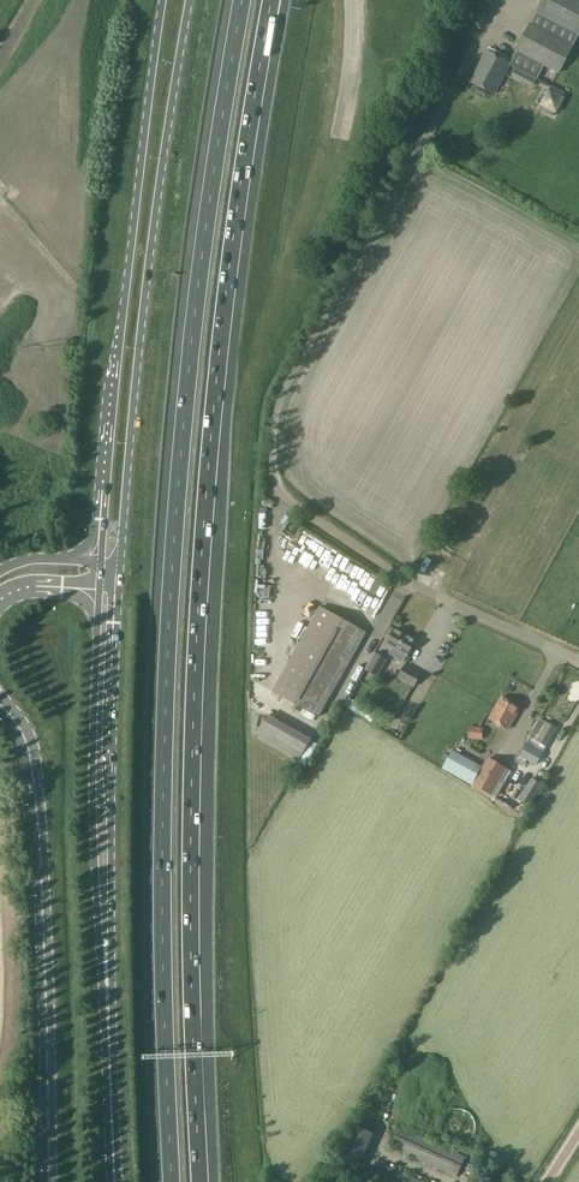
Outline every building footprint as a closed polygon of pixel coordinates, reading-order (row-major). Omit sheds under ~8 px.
[(578,35),(578,0),(544,0),(517,51),(519,52),(511,66),(537,80),(545,66),(559,73),(578,35)] [(493,94),(510,63),(487,51),(470,82),(493,94)] [(554,116),(565,94),(552,87),(541,110),(554,116)] [(294,542),(302,548),(293,561),(310,572),(318,561),(337,574),(344,564),(308,539),(304,545),(296,540),(294,542)] [(355,611),(374,610),(374,603),(383,603),(383,599),(377,599),(377,596),(380,596),(380,583),(362,584),(361,578),(344,578),(344,597),(355,597),(355,611)] [(385,602),(381,612),(389,616),(394,606),(385,602)] [(319,716),(366,632),(321,607),(273,691),(319,716)] [(407,656),(416,640),(394,628),(386,644),(407,656)] [(377,677),(387,659),(377,653),(367,671),(377,677)] [(415,687),(419,681),(402,672),(399,678),(415,687)] [(342,684),(336,696),(342,699),(348,688),(342,684)] [(361,685),(354,698),(360,701),(367,689),(361,685)] [(350,703),(355,690),(350,688),(345,701),(350,703)] [(521,707),(502,697),(490,718),(509,729),(521,707)] [(299,761),(311,740),(268,715),(256,737),(299,761)] [(527,740),(521,751),(522,752),(519,756),(516,761),(524,765),(527,760),(536,765),(557,728),(540,719),(530,737),(528,740),(527,740)] [(483,728),(469,727),(468,738),(482,739),(483,728)] [(490,759),(485,768),(454,751),(444,768),(475,785),(482,789),(486,791),(491,794),(506,768),(490,759)] [(531,807),(543,785),(532,779),(520,801),(531,807)] [(458,1145),(463,1144),(468,1142),(472,1139),(475,1135),(476,1131),(477,1127),(476,1123),(475,1119),(472,1115),(468,1112),(463,1110),(458,1109),(454,1110),(450,1112),(447,1114),(444,1118),(442,1122),(441,1127),(442,1132),(444,1136),(447,1140),(450,1142),(454,1144),(458,1145)] [(354,1178),(374,1136),(354,1127),(335,1170),(354,1178)] [(457,1177),(466,1158),(400,1128),(392,1147),(457,1177)] [(383,1165),(376,1181),(422,1181),(383,1165)]
